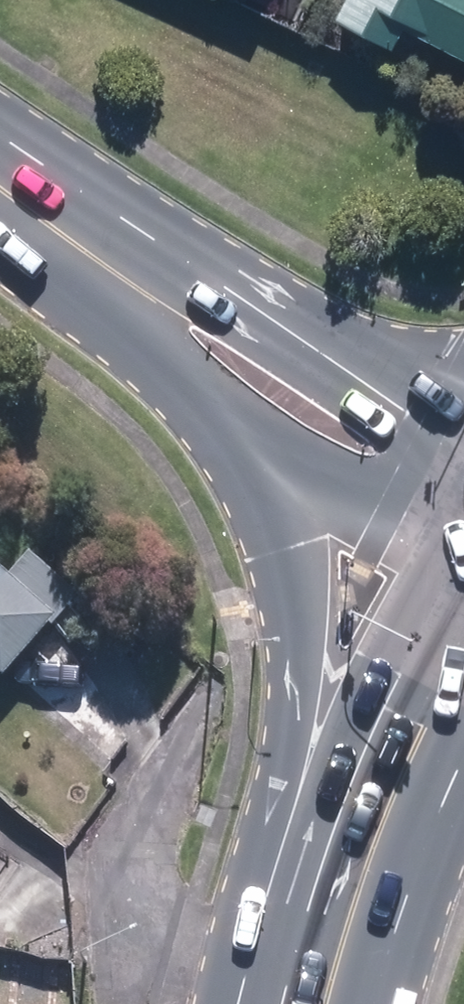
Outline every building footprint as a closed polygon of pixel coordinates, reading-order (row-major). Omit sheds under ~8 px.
[(401,25),(463,57),(463,0),(338,0),(330,15),(390,45),(401,25)] [(49,618),(54,621),(77,595),(27,552),(6,576),(0,571),(0,675),(49,618)]
